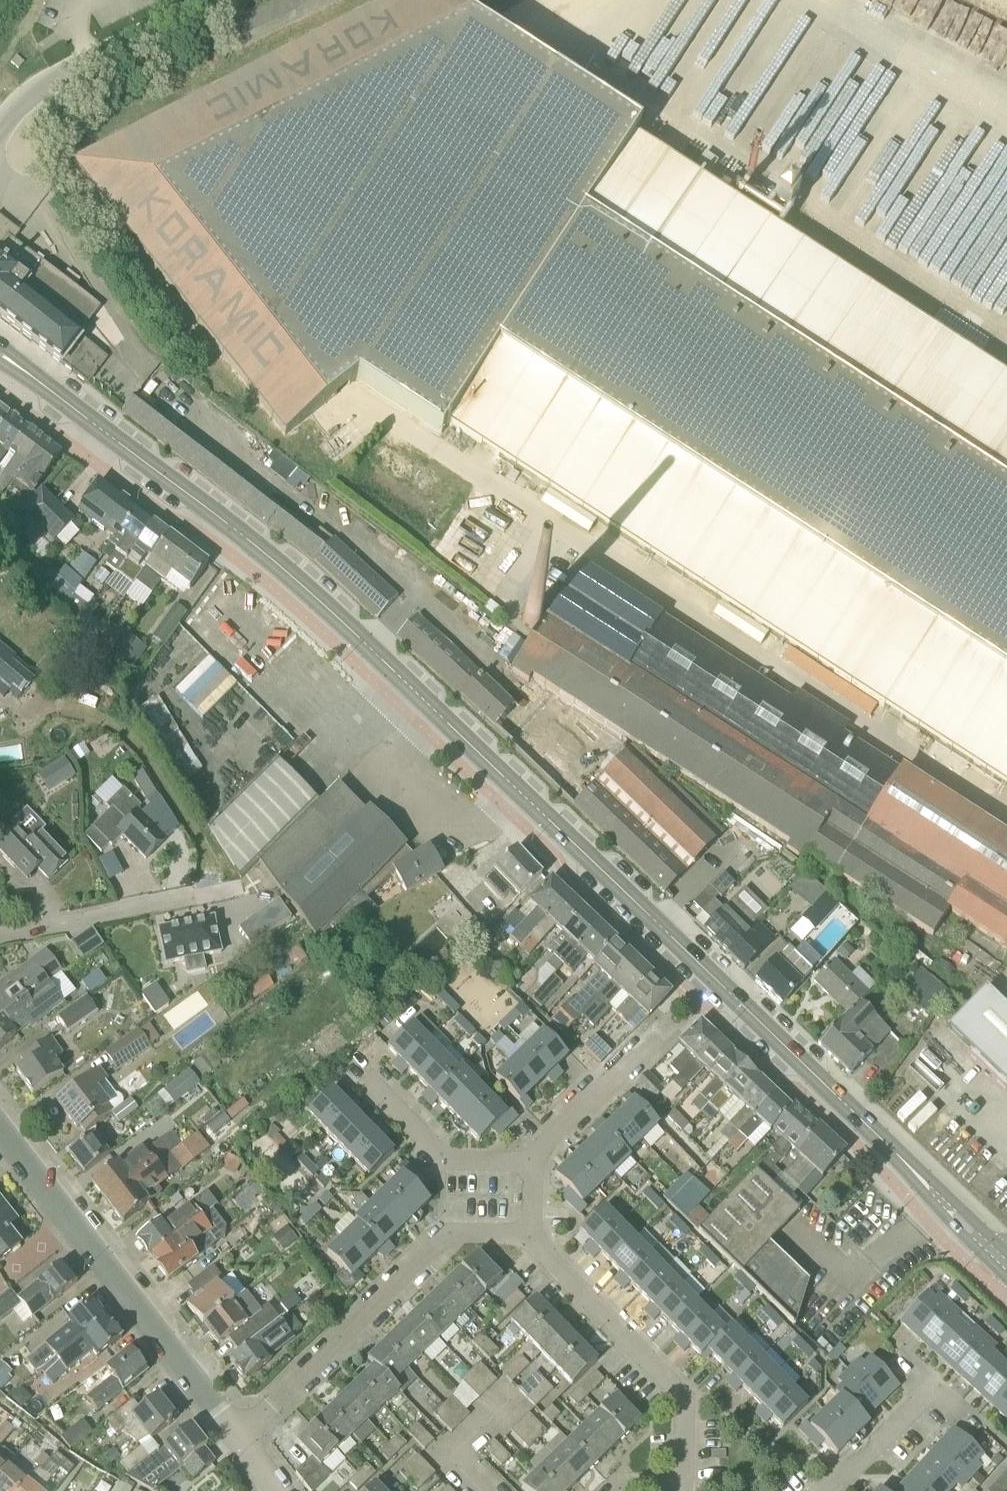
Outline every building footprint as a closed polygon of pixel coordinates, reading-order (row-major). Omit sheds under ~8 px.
[(1006,789),(1006,381),(770,227),(634,138),(640,128),(555,73),(554,74),(472,20),(462,0),(400,0),(74,168),(285,436),(357,380),(441,435),(448,425),(1006,789)] [(819,27),(804,18),(799,17),(795,25),(778,25),(746,78),(736,79),(735,71),(778,0),(777,0),(734,0),(713,36),(711,43),(721,43),(702,75),(702,77),(693,92),(682,89),(680,97),(691,100),(700,100),(715,103),(726,84),(727,97),(721,116),(743,128),(749,118),(763,122),(819,27)] [(809,109),(792,99),(766,143),(810,169),(861,82),(834,66),(809,109)] [(907,88),(850,183),(867,193),(924,98),(907,88)] [(994,144),(965,195),(967,203),(977,209),(969,222),(973,238),(960,241),(949,260),(947,259),(920,265),(1006,316),(1006,152),(994,144)] [(750,176),(747,177),(745,180),(747,184),(750,185),(754,184),(755,181),(754,177),(750,176)] [(108,358),(79,337),(102,307),(43,263),(44,260),(38,256),(37,258),(14,241),(20,233),(19,231),(0,217),(0,318),(88,385),(108,358)] [(258,519),(292,544),(314,562),(378,620),(397,599),(333,540),(319,529),(315,535),(135,396),(122,413),(258,519)] [(11,417),(0,408),(0,431),(11,417)] [(6,452),(9,454),(28,430),(25,427),(11,417),(0,431),(0,460),(6,452)] [(2,498),(44,441),(28,429),(28,430),(9,454),(0,467),(0,496),(2,498)] [(2,498),(0,501),(0,538),(16,519),(13,518),(19,510),(21,511),(32,496),(44,480),(43,479),(62,454),(44,441),(2,498)] [(80,513),(116,539),(137,511),(99,482),(81,507),(83,509),(80,513)] [(44,533),(54,543),(56,541),(73,523),(74,522),(43,492),(23,513),(26,517),(44,533)] [(563,518),(570,507),(549,493),(541,504),(563,518)] [(111,545),(118,550),(106,566),(117,573),(154,524),(138,512),(138,511),(137,511),(116,539),(111,545)] [(32,545),(44,533),(26,517),(14,528),(32,545)] [(170,536),(154,524),(117,573),(133,586),(135,583),(170,536)] [(167,573),(186,547),(170,536),(135,583),(151,594),(161,582),(164,584),(171,575),(167,573)] [(171,575),(164,584),(183,598),(190,590),(208,564),(186,547),(167,573),(171,575)] [(70,565),(85,578),(97,564),(82,551),(70,565)] [(582,566),(512,672),(528,683),(532,678),(559,695),(581,709),(790,845),(787,850),(803,860),(806,855),(933,937),(949,912),(1006,950),(1006,840),(582,566)] [(102,586),(110,576),(101,570),(94,580),(102,586)] [(65,598),(69,602),(75,595),(81,587),(80,586),(82,583),(69,571),(60,580),(59,578),(52,585),(65,598)] [(79,616),(83,611),(95,598),(81,587),(75,595),(69,602),(67,605),(79,616)] [(523,618),(523,619),(523,621),(524,623),(525,625),(526,626),(527,627),(529,628),(530,629),(532,629),(535,629),(536,628),(538,627),(539,626),(541,625),(542,623),(542,622),(542,621),(543,620),(543,618),(542,617),(542,615),(541,614),(540,612),(538,611),(537,610),(535,610),(533,609),(531,609),(529,610),(528,611),(526,612),(525,613),(524,615),(523,617),(523,618)] [(83,611),(79,616),(75,621),(78,624),(95,639),(103,627),(91,617),(83,611)] [(514,707),(481,676),(437,635),(417,616),(397,637),(397,638),(433,670),(461,698),(493,728),(514,707)] [(767,635),(745,620),(738,630),(737,631),(760,647),(768,636),(767,635)] [(117,642),(124,633),(108,621),(105,625),(103,627),(95,639),(96,640),(97,652),(106,659),(107,657),(117,642)] [(151,637),(164,646),(175,631),(162,622),(151,637)] [(64,640),(70,646),(76,640),(70,634),(64,640)] [(139,658),(117,642),(107,657),(129,673),(139,658)] [(10,692),(12,688),(21,695),(33,682),(26,676),(30,671),(0,645),(0,683),(10,692)] [(211,656),(175,691),(203,719),(238,684),(211,656)] [(148,706),(179,779),(197,772),(166,699),(148,706)] [(90,755),(83,744),(69,753),(76,764),(90,755)] [(629,750),(575,807),(665,894),(726,832),(656,767),(629,750)] [(75,776),(64,759),(38,775),(49,793),(75,776)] [(225,793),(233,801),(206,827),(240,880),(260,861),(320,803),(319,803),(276,759),(252,783),(243,775),(225,793)] [(147,801),(158,794),(142,771),(132,778),(147,801)] [(260,861),(283,892),(322,855),(365,812),(338,785),(319,803),(320,803),(260,861)] [(106,806),(110,811),(85,836),(102,853),(110,845),(112,847),(123,837),(146,860),(166,840),(138,811),(142,807),(123,789),(106,806)] [(15,867),(28,880),(38,870),(49,880),(70,861),(41,831),(45,827),(27,808),(12,823),(16,828),(0,844),(0,851),(15,867)] [(408,893),(441,873),(428,851),(415,858),(368,810),(365,812),(322,855),(283,892),(320,943),(376,911),(366,901),(395,871),(408,893)] [(519,898),(542,877),(516,850),(484,881),(504,901),(513,892),(519,898)] [(710,888),(721,899),(735,885),(724,874),(710,888)] [(510,924),(514,928),(520,922),(524,925),(511,938),(520,946),(567,895),(551,880),(510,924)] [(809,905),(824,890),(817,883),(799,881),(791,889),(809,905)] [(841,905),(824,890),(809,905),(812,908),(803,919),(817,931),(841,905)] [(562,933),(583,911),(567,895),(520,946),(529,955),(556,927),(562,933)] [(723,910),(714,901),(702,913),(711,922),(704,929),(704,928),(702,929),(719,946),(730,936),(738,944),(747,936),(745,933),(757,922),(734,899),(723,910)] [(278,901),(239,928),(252,946),(291,919),(278,901)] [(548,950),(554,955),(547,963),(557,972),(562,966),(599,926),(583,911),(562,933),(553,943),(554,943),(548,950)] [(460,951),(467,945),(484,929),(474,918),(457,933),(461,938),(454,945),(460,951)] [(187,974),(205,970),(202,957),(221,953),(214,919),(159,931),(166,965),(185,961),(187,974)] [(802,921),(793,932),(803,941),(812,930),(802,921)] [(719,946),(744,971),(764,951),(764,950),(774,940),(757,922),(745,933),(747,936),(738,944),(730,936),(719,946)] [(562,966),(572,974),(588,958),(594,964),(615,941),(599,926),(562,966)] [(315,938),(309,930),(303,935),(308,943),(315,938)] [(780,937),(760,958),(769,966),(788,945),(780,937)] [(615,941),(594,964),(593,965),(601,973),(572,1005),(569,1003),(551,1022),(564,1034),(581,1016),(634,959),(615,941)] [(844,961),(854,950),(844,941),(834,951),(844,961)] [(814,972),(812,969),(821,960),(804,943),(795,952),(790,948),(755,983),(780,1007),(814,972)] [(48,983),(49,983),(62,972),(45,950),(31,962),(34,966),(13,982),(9,977),(0,984),(0,1020),(48,983)] [(495,971),(500,965),(485,950),(480,956),(495,971)] [(609,1007),(609,1006),(617,1013),(630,999),(651,976),(634,959),(581,1016),(593,1027),(609,1010),(609,1007)] [(874,988),(864,979),(855,970),(849,976),(834,962),(815,983),(848,1015),(860,1003),(861,1004),(869,996),(868,995),(874,988)] [(903,996),(934,1016),(950,991),(919,971),(903,996)] [(106,982),(98,972),(83,984),(90,994),(106,982)] [(274,986),(265,972),(242,988),(252,1002),(274,986)] [(541,1007),(563,984),(553,976),(542,988),(531,999),(541,1007)] [(615,1014),(626,1025),(634,1032),(648,1018),(667,998),(668,998),(668,991),(667,991),(651,976),(630,999),(617,1013),(615,1014)] [(17,1036),(14,1031),(36,1014),(41,1020),(64,1002),(49,983),(48,983),(0,1020),(0,1048),(17,1036)] [(156,985),(141,996),(155,1015),(170,1004),(156,985)] [(947,1029),(970,1052),(969,1053),(967,1052),(966,1053),(1006,1092),(1006,1091),(1006,1009),(986,989),(947,1029)] [(446,1008),(449,1011),(456,1005),(442,990),(436,996),(447,1008),(446,1008)] [(68,1034),(98,1013),(86,996),(57,1017),(68,1034)] [(818,1045),(850,1076),(872,1053),(871,1052),(890,1033),(861,1004),(860,1003),(848,1015),(818,1045)] [(521,1004),(502,1022),(509,1028),(520,1017),(523,1020),(530,1013),(521,1004)] [(456,1005),(449,1011),(454,1016),(460,1010),(456,1005)] [(386,1016),(379,1023),(384,1029),(391,1022),(386,1016)] [(454,1022),(458,1027),(464,1021),(460,1016),(454,1022)] [(464,1021),(458,1027),(469,1038),(475,1033),(464,1021)] [(505,1032),(511,1037),(514,1034),(509,1028),(502,1022),(498,1026),(505,1032)] [(105,1053),(118,1071),(151,1049),(149,1047),(160,1040),(149,1023),(105,1053)] [(397,1071),(428,1041),(412,1025),(388,1049),(398,1060),(392,1066),(397,1071)] [(697,1026),(678,1044),(687,1052),(671,1069),(679,1076),(680,1077),(717,1039),(704,1027),(704,1026),(697,1026)] [(498,1033),(491,1041),(497,1047),(504,1039),(498,1033)] [(556,1068),(567,1057),(543,1033),(527,1048),(558,1079),(562,1074),(556,1068)] [(472,1041),(480,1050),(487,1044),(479,1035),(472,1041)] [(601,1064),(612,1053),(596,1037),(585,1048),(601,1064)] [(50,1038),(25,1056),(30,1062),(17,1072),(32,1095),(63,1073),(54,1061),(62,1055),(50,1038)] [(672,1084),(683,1094),(690,1086),(706,1070),(712,1075),(732,1053),(717,1039),(680,1077),(679,1076),(672,1084)] [(443,1056),(428,1041),(397,1071),(402,1076),(408,1070),(418,1080),(443,1056)] [(506,1056),(513,1062),(512,1063),(536,1088),(546,1078),(552,1084),(558,1079),(527,1048),(521,1041),(506,1056)] [(951,1109),(968,1091),(923,1050),(906,1069),(951,1109)] [(204,1080),(221,1066),(209,1052),(192,1066),(204,1080)] [(701,1114),(702,1113),(703,1114),(747,1067),(732,1053),(712,1075),(717,1080),(692,1106),(701,1114)] [(443,1056),(418,1080),(428,1091),(422,1097),(427,1102),(461,1069),(460,1068),(457,1071),(443,1056)] [(496,1079),(526,1110),(531,1104),(525,1098),(536,1088),(512,1063),(496,1079)] [(762,1082),(747,1067),(703,1114),(711,1122),(733,1098),(739,1104),(762,1082)] [(474,1083),(461,1069),(427,1102),(432,1107),(438,1101),(446,1109),(474,1083)] [(175,1105),(200,1083),(189,1070),(164,1092),(175,1105)] [(117,1096),(105,1080),(99,1072),(57,1104),(77,1130),(80,1127),(85,1133),(124,1104),(124,1102),(123,1099),(121,1097),(119,1095),(117,1096)] [(661,1087),(648,1074),(647,1073),(636,1085),(654,1103),(662,1094),(663,1093),(672,1084),(668,1079),(661,1087)] [(722,1134),(730,1143),(739,1134),(776,1095),(762,1082),(739,1104),(745,1109),(722,1134)] [(491,1131),(496,1126),(501,1121),(506,1116),(489,1098),(474,1083),(446,1109),(455,1118),(451,1122),(458,1129),(465,1136),(468,1132),(479,1143),(491,1131)] [(343,1101),(332,1090),(307,1114),(323,1130),(354,1100),(349,1095),(343,1101)] [(660,1108),(667,1100),(662,1094),(654,1103),(660,1108)] [(658,1126),(628,1095),(622,1100),(628,1107),(618,1117),(642,1142),(658,1126)] [(776,1095),(739,1134),(747,1142),(765,1125),(772,1132),(774,1129),(791,1110),(790,1109),(776,1095)] [(138,1109),(131,1099),(112,1113),(119,1124),(138,1109)] [(247,1106),(242,1100),(225,1114),(231,1121),(247,1106)] [(354,1100),(323,1130),(338,1146),(363,1122),(353,1112),(359,1105),(354,1100)] [(775,1132),(782,1138),(771,1149),(775,1153),(783,1161),(792,1151),(794,1149),(797,1151),(818,1127),(794,1105),(790,1109),(791,1110),(774,1129),(775,1132)] [(506,1116),(512,1123),(517,1118),(511,1111),(506,1116)] [(507,1128),(512,1123),(506,1116),(501,1121),(507,1128)] [(642,1142),(618,1117),(608,1127),(601,1120),(596,1125),(626,1156),(627,1156),(642,1142)] [(277,1122),(273,1118),(260,1129),(272,1141),(278,1135),(271,1128),(274,1125),(277,1122)] [(502,1132),(507,1128),(501,1121),(496,1126),(502,1132)] [(679,1128),(683,1132),(689,1126),(685,1121),(679,1128)] [(363,1122),(338,1146),(353,1162),(384,1132),(379,1126),(373,1132),(363,1122)] [(629,1159),(626,1156),(596,1125),(591,1130),(597,1137),(589,1145),(615,1173),(629,1159)] [(502,1132),(496,1126),(491,1131),(497,1137),(502,1132)] [(692,1129),(689,1126),(683,1132),(689,1138),(692,1134),(692,1129)] [(822,1178),(845,1153),(818,1127),(797,1151),(792,1157),(797,1161),(783,1176),(798,1190),(815,1171),(822,1178)] [(99,1131),(69,1154),(84,1174),(115,1151),(99,1131)] [(172,1132),(159,1142),(122,1170),(118,1164),(92,1184),(107,1203),(174,1151),(182,1145),(172,1132)] [(368,1177),(393,1154),(383,1143),(389,1136),(384,1132),(353,1162),(368,1177)] [(737,1153),(747,1142),(739,1134),(730,1143),(728,1145),(737,1153)] [(278,1135),(272,1141),(280,1151),(287,1145),(278,1135)] [(577,1150),(570,1156),(562,1163),(566,1167),(555,1177),(567,1190),(572,1195),(577,1200),(582,1205),(600,1188),(615,1173),(589,1145),(580,1153),(577,1150)] [(283,1153),(290,1161),(296,1156),(289,1147),(283,1153)] [(157,1187),(184,1166),(174,1151),(107,1203),(123,1224),(162,1194),(157,1187)] [(775,1153),(767,1162),(756,1172),(770,1186),(781,1174),(775,1170),(783,1161),(775,1153)] [(234,1177),(241,1163),(228,1156),(220,1170),(234,1177)] [(297,1161),(305,1169),(311,1164),(303,1156),(297,1161)] [(305,1169),(313,1178),(319,1172),(311,1164),(305,1169)] [(402,1175),(409,1169),(404,1164),(398,1171),(402,1175)] [(407,1180),(414,1174),(409,1169),(402,1175),(407,1180)] [(699,1233),(740,1274),(768,1245),(799,1213),(770,1186),(756,1172),(714,1218),(699,1233)] [(693,1180),(686,1173),(680,1180),(687,1186),(693,1180)] [(419,1179),(414,1174),(407,1180),(412,1185),(419,1179)] [(322,1175),(316,1181),(324,1189),(330,1183),(322,1175)] [(385,1193),(369,1208),(396,1235),(404,1227),(408,1231),(415,1224),(422,1217),(419,1213),(429,1202),(417,1190),(412,1185),(407,1180),(402,1175),(385,1193)] [(419,1179),(412,1185),(417,1190),(424,1184),(419,1179)] [(676,1198),(669,1204),(687,1221),(701,1206),(710,1196),(693,1180),(687,1186),(681,1192),(676,1198)] [(680,1180),(673,1185),(669,1191),(676,1198),(680,1192),(681,1192),(687,1186),(680,1180)] [(566,1201),(572,1195),(567,1190),(561,1196),(566,1201)] [(642,1196),(650,1203),(656,1197),(648,1190),(642,1196)] [(662,1198),(669,1204),(676,1198),(669,1191),(662,1198)] [(241,1192),(238,1196),(241,1201),(247,1202),(250,1197),(247,1192),(241,1192)] [(319,1202),(325,1208),(333,1199),(328,1194),(319,1202)] [(572,1195),(566,1201),(571,1206),(577,1200),(572,1195)] [(664,1205),(656,1197),(650,1203),(658,1211),(664,1205)] [(20,1245),(4,1225),(14,1217),(0,1200),(0,1261),(20,1245)] [(571,1206),(575,1211),(582,1205),(577,1200),(571,1206)] [(314,1219),(322,1211),(316,1204),(308,1213),(314,1219)] [(162,1221),(136,1240),(149,1258),(201,1219),(191,1205),(165,1226),(162,1221)] [(582,1205),(575,1211),(580,1216),(587,1209),(582,1205)] [(699,1233),(714,1218),(701,1206),(687,1221),(699,1233)] [(387,1243),(396,1235),(369,1208),(355,1222),(357,1225),(358,1224),(389,1255),(394,1250),(387,1243)] [(604,1209),(580,1232),(590,1243),(584,1249),(589,1255),(620,1225),(604,1209)] [(314,1219),(308,1213),(300,1220),(307,1227),(314,1219)] [(669,1222),(677,1231),(682,1225),(675,1216),(669,1222)] [(201,1219),(149,1258),(168,1282),(214,1247),(205,1236),(211,1231),(201,1219)] [(343,1239),(367,1263),(377,1253),(383,1260),(389,1255),(358,1224),(357,1225),(343,1239)] [(610,1264),(635,1240),(620,1225),(589,1255),(594,1260),(600,1254),(610,1264)] [(690,1233),(682,1225),(677,1231),(684,1238),(690,1233)] [(287,1226),(272,1237),(283,1251),(298,1240),(287,1226)] [(677,1243),(682,1238),(675,1231),(670,1236),(677,1243)] [(367,1263),(343,1239),(327,1255),(343,1271),(357,1285),(363,1280),(357,1273),(367,1263)] [(650,1256),(635,1240),(610,1264),(620,1274),(614,1280),(619,1286),(650,1256)] [(768,1245),(740,1274),(795,1327),(808,1284),(768,1245)] [(698,1253),(706,1261),(712,1255),(704,1247),(698,1253)] [(486,1295),(501,1279),(477,1254),(461,1270),(486,1295)] [(706,1261),(714,1269),(715,1269),(720,1263),(712,1255),(706,1261)] [(640,1295),(665,1271),(650,1256),(619,1286),(624,1291),(630,1285),(640,1295)] [(18,1300),(11,1291),(0,1299),(0,1321),(0,1322),(14,1311),(24,1324),(77,1283),(62,1264),(18,1300)] [(218,1284),(222,1281),(213,1268),(189,1287),(198,1298),(187,1307),(196,1319),(194,1320),(197,1324),(196,1325),(199,1329),(232,1303),(233,1303),(218,1284)] [(470,1310),(486,1295),(461,1270),(446,1285),(470,1310)] [(347,1296),(357,1285),(343,1271),(333,1280),(347,1296)] [(666,1271),(665,1272),(665,1271),(640,1295),(650,1305),(644,1311),(649,1317),(680,1286),(666,1271)] [(741,1286),(747,1281),(740,1274),(734,1279),(741,1286)] [(739,1306),(750,1295),(755,1290),(747,1281),(741,1286),(731,1297),(739,1306)] [(430,1300),(454,1325),(470,1310),(446,1285),(430,1300)] [(900,1323),(918,1339),(949,1305),(956,1298),(952,1293),(944,1301),(938,1295),(942,1292),(934,1285),(927,1294),(900,1323)] [(956,1298),(962,1292),(955,1285),(949,1291),(952,1293),(956,1298)] [(695,1302),(680,1286),(649,1317),(654,1322),(660,1316),(670,1326),(695,1302)] [(517,1291),(499,1309),(508,1318),(525,1301),(517,1291)] [(969,1298),(962,1292),(956,1298),(963,1305),(969,1298)] [(301,1304),(293,1294),(280,1304),(288,1314),(301,1304)] [(544,1308),(536,1299),(511,1323),(526,1339),(555,1311),(549,1304),(544,1308)] [(439,1340),(454,1325),(430,1300),(414,1315),(439,1340)] [(43,1370),(106,1320),(91,1301),(67,1320),(71,1325),(32,1356),(43,1369),(43,1370)] [(710,1316),(695,1302),(670,1326),(680,1336),(674,1343),(679,1348),(710,1316)] [(268,1306),(246,1323),(232,1303),(199,1329),(202,1334),(203,1333),(206,1337),(209,1334),(219,1346),(229,1338),(238,1350),(277,1319),(268,1306)] [(949,1305),(918,1339),(936,1356),(967,1322),(949,1305)] [(761,1313),(769,1321),(774,1315),(766,1307),(761,1313)] [(498,1327),(508,1318),(499,1309),(489,1318),(498,1327)] [(710,1316),(679,1348),(684,1353),(690,1347),(695,1351),(700,1357),(730,1327),(734,1324),(719,1309),(710,1316)] [(555,1311),(526,1339),(541,1355),(566,1331),(558,1322),(563,1318),(555,1311)] [(769,1321),(761,1313),(756,1318),(764,1326),(769,1321)] [(280,1322),(230,1362),(235,1367),(234,1368),(244,1382),(271,1361),(267,1356),(301,1330),(289,1315),(280,1322)] [(399,1330),(423,1355),(439,1340),(414,1315),(399,1330)] [(782,1322),(774,1315),(769,1321),(776,1329),(782,1322)] [(991,1331),(997,1325),(990,1318),(984,1325),(991,1331)] [(122,1339),(106,1320),(43,1370),(43,1369),(41,1371),(52,1384),(92,1352),(97,1358),(122,1339)] [(936,1356),(954,1372),(985,1338),(991,1331),(984,1325),(978,1331),(967,1322),(936,1356)] [(1004,1332),(997,1325),(991,1331),(998,1338),(1004,1332)] [(746,1343),(730,1327),(700,1357),(705,1362),(712,1356),(722,1367),(746,1343)] [(407,1371),(423,1355),(399,1330),(383,1346),(407,1371)] [(566,1331),(541,1355),(557,1371),(586,1342),(579,1335),(574,1339),(566,1331)] [(472,1343),(482,1352),(491,1344),(481,1334),(472,1343)] [(799,1353),(806,1346),(798,1338),(792,1345),(799,1353)] [(972,1388),(998,1359),(992,1353),(996,1348),(985,1338),(954,1372),(972,1388)] [(572,1386),(597,1362),(589,1353),(593,1349),(586,1342),(557,1371),(572,1386)] [(725,1383),(730,1388),(761,1358),(746,1343),(722,1367),(732,1377),(725,1383)] [(498,1352),(491,1344),(482,1352),(490,1360),(498,1352)] [(407,1371),(383,1346),(367,1361),(374,1368),(392,1386),(393,1385),(407,1371)] [(806,1346),(799,1353),(807,1360),(813,1354),(806,1346)] [(839,1346),(833,1353),(839,1358),(846,1351),(839,1346)] [(147,1372),(129,1349),(105,1369),(112,1378),(87,1399),(97,1412),(147,1372)] [(839,1358),(833,1353),(826,1360),(832,1365),(839,1358)] [(503,1375),(503,1376),(511,1384),(529,1366),(520,1357),(503,1375)] [(752,1397),(776,1374),(776,1373),(761,1358),(730,1388),(736,1393),(742,1387),(752,1397)] [(860,1361),(858,1362),(850,1371),(881,1404),(899,1387),(871,1359),(864,1365),(860,1361)] [(998,1359),(972,1388),(989,1405),(1006,1386),(1006,1363),(1005,1365),(998,1359)] [(814,1362),(808,1367),(815,1376),(821,1370),(814,1362)] [(488,1391),(497,1382),(478,1363),(470,1372),(488,1391)] [(1,1391),(12,1379),(0,1368),(0,1390),(1,1391)] [(374,1368),(359,1383),(383,1408),(399,1392),(393,1385),(392,1386),(374,1368)] [(836,1393),(841,1397),(864,1420),(881,1404),(850,1371),(838,1382),(843,1386),(836,1393)] [(479,1399),(488,1391),(470,1372),(461,1381),(479,1399)] [(604,1381),(596,1372),(595,1372),(577,1389),(586,1399),(604,1381)] [(518,1390),(526,1399),(545,1382),(536,1373),(518,1390)] [(761,1419),(792,1389),(776,1374),(752,1397),(762,1408),(756,1414),(761,1419)] [(526,1399),(535,1408),(553,1391),(545,1382),(526,1399)] [(367,1423),(383,1408),(359,1383),(343,1398),(367,1423)] [(1006,1421),(1006,1386),(989,1405),(1006,1421)] [(577,1408),(586,1399),(577,1389),(568,1398),(577,1408)] [(772,1418),(783,1429),(807,1405),(792,1389),(761,1419),(766,1424),(772,1418)] [(151,1440),(176,1421),(157,1397),(140,1410),(133,1401),(106,1422),(111,1430),(116,1436),(117,1437),(126,1431),(137,1445),(149,1438),(151,1440)] [(640,1422),(616,1397),(600,1412),(624,1437),(640,1422)] [(864,1420),(841,1397),(825,1413),(858,1445),(862,1441),(861,1439),(865,1436),(861,1432),(869,1424),(864,1420)] [(352,1438),(367,1423),(343,1398),(327,1413),(352,1438)] [(443,1406),(461,1424),(470,1416),(452,1398),(443,1406)] [(600,1412),(593,1405),(577,1420),(584,1427),(609,1452),(624,1437),(600,1412)] [(434,1415),(447,1429),(451,1433),(461,1424),(443,1406),(434,1415)] [(542,1415),(551,1424),(560,1415),(551,1406),(542,1415)] [(336,1453),(352,1438),(327,1413),(312,1428),(336,1453)] [(824,1443),(836,1456),(847,1445),(850,1449),(854,1445),(856,1447),(858,1445),(825,1413),(810,1428),(815,1433),(819,1438),(824,1443)] [(546,1433),(529,1414),(520,1423),(537,1441),(546,1433)] [(93,1433),(84,1421),(62,1437),(71,1449),(93,1433)] [(0,1429),(0,1435),(6,1440),(14,1430),(5,1423),(0,1429)] [(520,1423),(511,1432),(528,1450),(537,1441),(520,1423)] [(798,1430),(803,1435),(810,1428),(805,1423),(798,1430)] [(407,1433),(425,1451),(434,1442),(416,1424),(407,1433)] [(190,1426),(149,1459),(130,1474),(138,1486),(148,1490),(151,1490),(182,1467),(193,1480),(215,1463),(204,1449),(207,1447),(190,1426)] [(584,1427),(569,1443),(593,1468),(609,1452),(584,1427)] [(312,1428),(296,1443),(312,1459),(295,1476),(310,1490),(313,1490),(329,1476),(321,1468),(336,1453),(312,1428)] [(815,1433),(810,1428),(803,1435),(808,1440),(815,1433)] [(983,1456),(954,1429),(938,1447),(971,1478),(975,1475),(981,1468),(976,1463),(983,1456)] [(111,1440),(116,1436),(111,1430),(106,1434),(111,1440)] [(813,1445),(819,1438),(815,1433),(808,1440),(813,1445)] [(389,1444),(398,1454),(407,1445),(398,1436),(389,1444)] [(824,1443),(819,1438),(813,1445),(818,1450),(824,1443)] [(511,1459),(497,1445),(493,1440),(484,1449),(501,1467),(511,1459)] [(593,1468),(569,1443),(553,1458),(577,1483),(593,1468)] [(380,1453),(388,1462),(398,1454),(389,1444),(380,1453)] [(970,1480),(971,1478),(938,1447),(921,1465),(950,1490),(951,1490),(956,1485),(961,1490),(966,1484),(970,1480)] [(141,1448),(130,1456),(120,1463),(130,1474),(149,1459),(141,1448)] [(7,1467),(9,1468),(14,1461),(13,1460),(15,1458),(4,1449),(2,1452),(0,1450),(0,1475),(7,1467)] [(109,1465),(120,1457),(114,1450),(103,1458),(109,1465)] [(39,1468),(32,1476),(31,1476),(26,1483),(19,1490),(36,1490),(35,1490),(38,1486),(43,1490),(60,1471),(67,1476),(74,1468),(57,1454),(51,1461),(42,1471),(39,1468)] [(34,1464),(39,1468),(42,1471),(51,1461),(43,1454),(34,1464)] [(996,1468),(1003,1461),(997,1455),(990,1462),(996,1468)] [(427,1465),(418,1457),(418,1456),(400,1474),(408,1483),(427,1465)] [(553,1458),(537,1473),(555,1490),(569,1490),(577,1483),(553,1458)] [(435,1474),(427,1465),(408,1483),(416,1490),(418,1490),(435,1474)] [(921,1465),(905,1482),(915,1490),(950,1490),(921,1465)] [(367,1466),(358,1474),(367,1483),(376,1475),(367,1466)] [(9,1468),(7,1467),(0,1475),(0,1490),(19,1490),(26,1483),(9,1468)] [(522,1488),(524,1490),(555,1490),(537,1473),(522,1488)] [(984,1483),(975,1475),(971,1478),(970,1480),(979,1488),(984,1483)] [(1004,1476),(991,1490),(1006,1490),(1006,1478),(1004,1476)] [(134,1486),(122,1479),(119,1483),(118,1482),(113,1490),(131,1490),(134,1486)] [(905,1482),(897,1490),(915,1490),(905,1482)]
